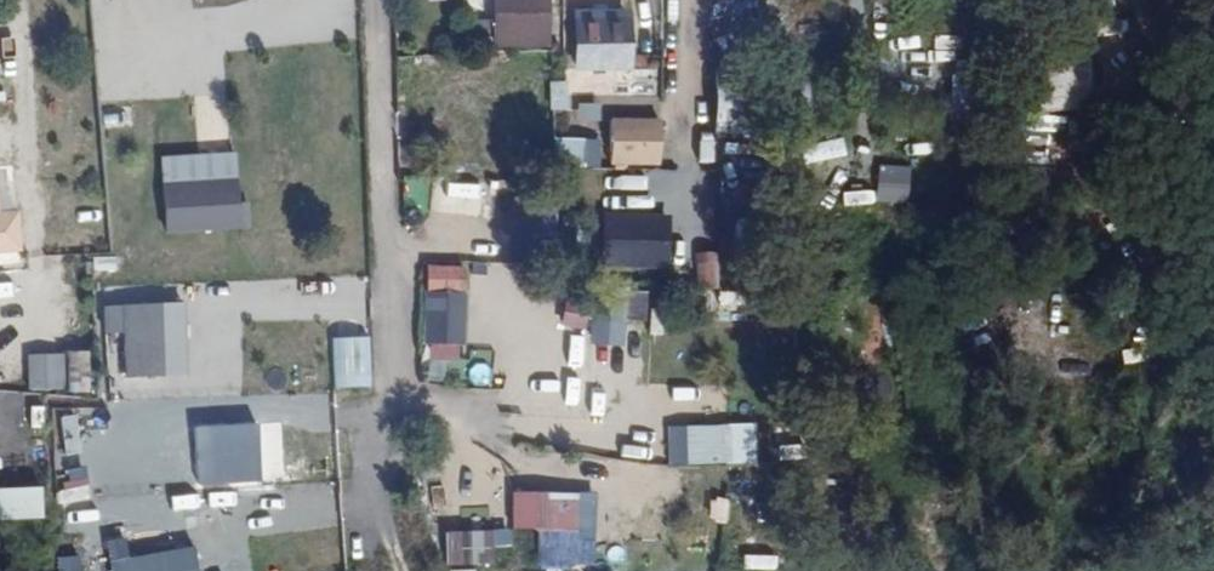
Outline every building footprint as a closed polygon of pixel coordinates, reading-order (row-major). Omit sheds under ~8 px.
[(484,45),(544,45),(543,0),(484,0),(484,45)] [(590,20),(590,22),(636,33),(635,20),(590,20)] [(636,33),(590,22),(590,57),(638,67),(636,33)] [(1082,111),(1084,57),(1033,55),(1030,108),(1082,111)] [(638,68),(638,67),(590,57),(590,68),(638,68)] [(502,92),(502,106),(561,108),(562,78),(544,78),(544,93),(502,92)] [(654,162),(653,114),(599,116),(601,164),(654,162)] [(797,144),(801,163),(841,155),(838,136),(797,144)] [(563,138),(563,164),(599,164),(599,137),(563,138)] [(165,153),(166,229),(246,228),(244,152),(165,153)] [(871,199),(903,201),(905,164),(873,162),(871,199)] [(604,268),(667,269),(669,170),(619,168),(618,201),(606,201),(604,268)] [(34,246),(30,208),(12,210),(8,172),(0,172),(0,249),(34,246)] [(869,188),(837,190),(839,205),(870,203),(869,188)] [(710,286),(709,250),(690,251),(691,286),(710,286)] [(420,262),(417,357),(458,358),(462,263),(420,262)] [(475,268),(475,285),(503,284),(503,268),(475,268)] [(585,284),(583,341),(619,342),(620,317),(641,318),(642,286),(585,284)] [(189,300),(105,301),(106,332),(125,331),(126,375),(190,373),(189,300)] [(373,334),(335,335),(336,387),(374,387),(373,334)] [(94,350),(29,352),(30,392),(95,390),(94,350)] [(210,354),(211,391),(241,390),(240,354),(210,354)] [(67,454),(85,452),(79,413),(61,416),(67,454)] [(750,421),(664,422),(665,463),(750,461),(750,421)] [(263,480),(262,422),(200,423),(201,481),(263,480)] [(86,464),(70,466),(73,488),(58,490),(60,504),(91,500),(86,464)] [(645,467),(645,483),(672,483),(673,468),(645,467)] [(589,567),(592,492),(507,488),(505,527),(533,528),(531,565),(589,567)] [(438,528),(439,563),(488,562),(488,545),(505,544),(505,526),(438,528)] [(737,553),(737,567),(769,567),(769,552),(737,553)]
